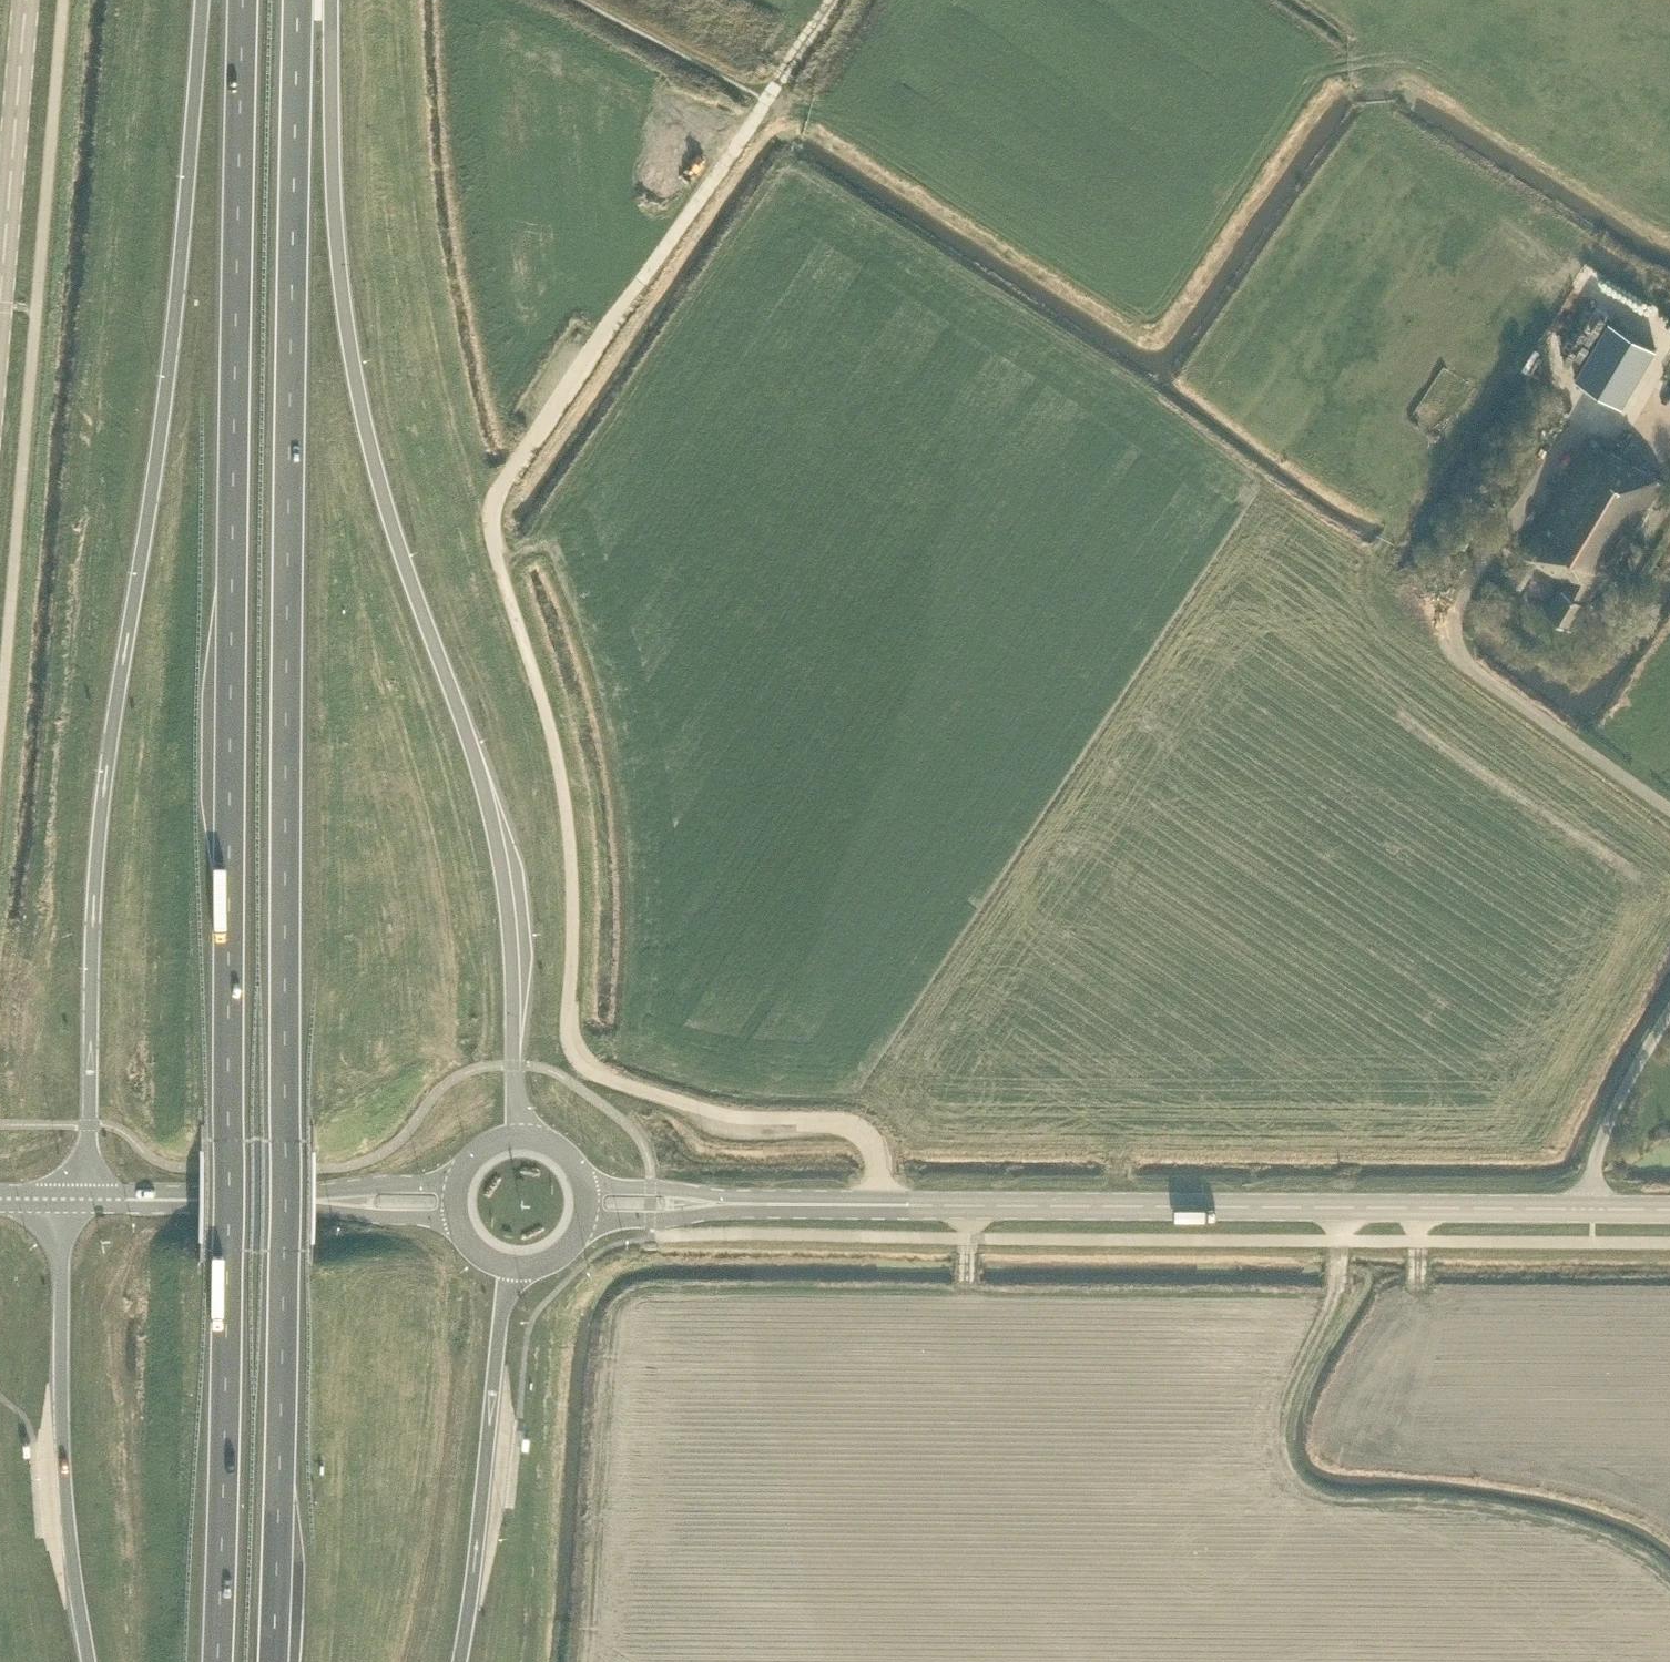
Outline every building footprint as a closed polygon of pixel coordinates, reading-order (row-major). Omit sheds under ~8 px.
[(1610,321),(1576,378),(1622,406),(1657,348),(1610,321)] [(1523,554),(1565,579),(1546,611),(1572,627),(1603,575),(1608,578),(1665,482),(1592,438),(1523,554)]
